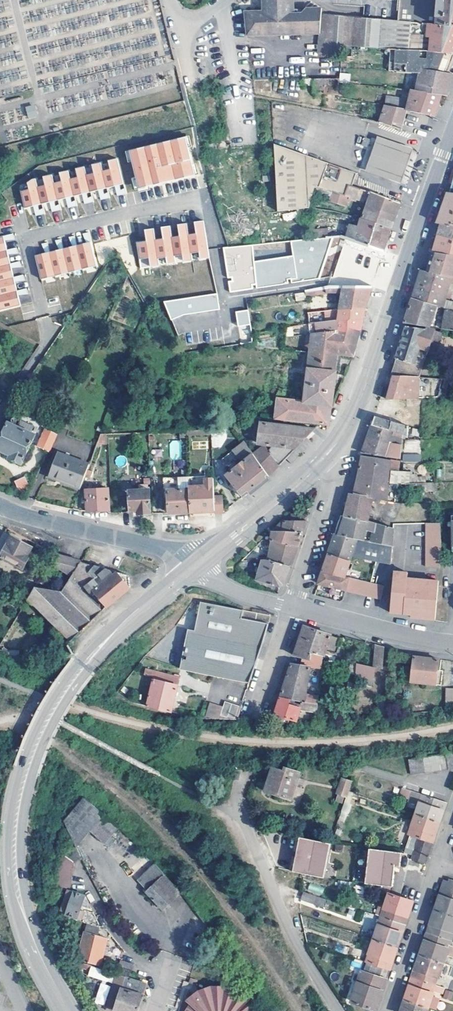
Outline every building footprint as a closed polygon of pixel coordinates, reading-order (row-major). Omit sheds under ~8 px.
[(320,32),(321,14),(321,8),(305,7),(299,11),(292,11),(293,0),(266,0),(266,7),(248,6),(250,30),(320,32)] [(398,19),(410,20),(410,22),(437,24),(452,25),(452,0),(399,0),(398,19)] [(391,47),(437,49),(452,52),(452,25),(437,24),(410,22),(410,20),(398,19),(350,15),(321,14),(320,32),(319,54),(341,53),(342,45),(381,46),(381,47),(391,47)] [(421,71),(422,66),(448,73),(449,70),(452,59),(452,52),(437,49),(391,47),(390,69),(398,70),(412,70),(421,71)] [(421,71),(417,88),(442,93),(442,94),(448,95),(450,85),(452,75),(452,74),(448,73),(422,66),(421,71)] [(14,96),(12,86),(28,84),(26,68),(0,72),(0,98),(14,96)] [(340,77),(325,78),(324,93),(338,93),(340,77)] [(324,93),(325,78),(313,78),(313,92),(324,93)] [(272,91),(272,79),(254,79),(255,91),(272,91)] [(437,107),(442,94),(442,93),(417,88),(413,87),(413,88),(411,96),(407,107),(432,115),(434,116),(437,107)] [(403,97),(387,94),(385,104),(407,107),(411,96),(406,95),(403,97)] [(379,121),(392,125),(393,120),(403,123),(407,107),(385,104),(379,121)] [(25,106),(28,118),(36,116),(34,105),(25,106)] [(402,183),(413,147),(367,132),(355,168),(402,183)] [(157,184),(156,179),(165,176),(167,182),(195,175),(186,137),(130,151),(139,189),(157,184)] [(339,193),(345,195),(349,185),(353,186),(357,173),(352,171),(273,145),(276,210),(310,205),(315,184),(339,193)] [(29,189),(21,191),(25,208),(123,184),(117,158),(108,161),(110,169),(103,171),(101,163),(92,165),(94,173),(86,175),(85,167),(76,169),(78,177),(70,179),(68,171),(60,173),(62,181),(54,183),(52,175),(43,177),(45,185),(38,187),(36,179),(32,179),(28,183),(29,189)] [(165,176),(156,179),(157,184),(167,182),(165,176)] [(349,196),(355,198),(359,188),(353,186),(349,185),(345,195),(349,196)] [(367,206),(395,216),(396,213),(400,203),(359,188),(355,198),(359,199),(368,200),(367,206)] [(450,192),(447,191),(442,209),(438,222),(441,222),(452,224),(452,192),(450,192)] [(349,196),(345,195),(339,193),(337,200),(350,204),(352,200),(348,198),(349,196)] [(367,206),(362,218),(391,228),(394,220),(395,216),(367,206)] [(350,224),(346,237),(384,250),(387,239),(391,228),(362,218),(361,217),(358,224),(350,224)] [(327,236),(326,219),(310,221),(311,237),(311,238),(327,237),(327,236)] [(204,221),(195,222),(196,234),(206,232),(204,221)] [(437,236),(452,238),(452,224),(441,222),(439,229),(437,236)] [(187,224),(178,225),(180,236),(189,235),(187,224)] [(170,226),(162,227),(163,239),(172,237),(170,226)] [(145,230),(147,241),(155,240),(154,229),(145,230)] [(200,259),(209,258),(206,232),(196,234),(189,235),(180,236),(172,237),(163,239),(155,240),(147,241),(137,243),(141,269),(159,266),(158,259),(166,257),(167,265),(176,263),(175,256),(183,255),(184,262),(193,261),(192,254),(199,252),(200,259)] [(311,237),(223,246),(228,278),(232,277),(233,281),(229,282),(231,292),(253,289),(252,285),(256,285),(256,289),(288,284),(288,280),(291,279),(292,283),(319,279),(329,251),(335,235),(327,236),(327,237),(311,238),(311,237)] [(4,236),(0,237),(0,310),(21,305),(4,236)] [(433,251),(452,254),(452,238),(437,236),(433,248),(433,251)] [(91,242),(35,256),(41,279),(97,266),(91,242)] [(427,270),(452,275),(452,254),(433,251),(428,266),(427,270)] [(412,297),(452,310),(452,301),(445,298),(450,281),(452,282),(452,275),(427,270),(421,269),(417,282),(412,297)] [(340,307),(364,307),(367,298),(371,286),(343,285),(342,291),(340,307)] [(217,294),(164,302),(172,320),(184,315),(220,310),(217,294)] [(160,300),(158,295),(145,302),(147,306),(160,300)] [(412,297),(411,302),(405,322),(452,328),(452,310),(412,297)] [(364,307),(340,307),(340,309),(338,318),(363,317),(363,313),(364,309),(364,307)] [(249,310),(236,312),(241,344),(253,342),(253,332),(249,310)] [(362,321),(363,317),(338,318),(336,329),(361,328),(362,321)] [(310,332),(312,332),(330,330),(330,319),(310,321),(310,323),(309,323),(310,330),(310,332)] [(407,375),(418,376),(419,376),(434,329),(407,325),(402,338),(395,361),(390,375),(393,375),(407,376),(407,375)] [(310,350),(341,353),(354,355),(360,333),(361,328),(336,329),(330,330),(312,332),(311,338),(310,350)] [(278,397),(276,417),(319,422),(330,423),(331,405),(333,405),(333,404),(336,378),(337,372),(337,370),(335,370),(336,364),(340,365),(341,353),(310,350),(305,400),(278,397)] [(418,397),(418,376),(407,375),(407,376),(393,375),(392,379),(391,386),(387,386),(384,385),(380,398),(390,398),(418,397)] [(390,398),(380,398),(374,415),(376,415),(409,425),(409,415),(402,413),(405,402),(390,398)] [(262,415),(261,422),(259,434),(258,441),(266,442),(265,443),(281,462),(299,444),(315,427),(319,422),(276,417),(262,415)] [(373,421),(373,423),(394,429),(393,434),(402,436),(408,436),(409,425),(376,415),(373,421)] [(9,421),(0,441),(0,448),(12,454),(11,457),(23,463),(36,434),(32,432),(21,427),(9,421)] [(35,426),(24,421),(21,427),(32,432),(35,426)] [(401,443),(391,441),(393,434),(394,429),(373,423),(368,435),(367,440),(362,452),(400,458),(401,443)] [(57,434),(46,429),(39,445),(50,450),(57,434)] [(107,443),(106,432),(101,432),(97,443),(107,443)] [(223,446),(222,434),(211,436),(212,447),(223,446)] [(180,441),(169,441),(169,459),(180,459),(180,441)] [(269,475),(281,462),(265,443),(253,453),(269,475)] [(89,463),(58,451),(50,475),(81,486),(89,463)] [(269,475),(253,453),(226,474),(243,496),(269,475)] [(354,489),(353,493),(374,497),(387,500),(387,498),(388,482),(389,468),(390,459),(362,454),(354,489)] [(390,459),(389,468),(399,469),(400,461),(400,460),(390,459)] [(410,466),(403,465),(401,470),(400,482),(407,482),(408,470),(410,470),(410,466)] [(399,469),(389,468),(388,482),(398,482),(399,469)] [(169,511),(191,510),(190,487),(189,487),(189,484),(188,475),(179,475),(179,487),(168,488),(169,511)] [(190,487),(191,510),(211,509),(215,509),(214,494),(213,476),(206,477),(206,484),(189,484),(189,487),(190,487)] [(31,490),(26,478),(17,481),(23,494),(31,490)] [(436,491),(436,481),(425,481),(425,491),(436,491)] [(110,509),(108,487),(89,488),(85,489),(86,510),(99,509),(110,509)] [(151,513),(150,488),(130,489),(130,509),(135,509),(138,509),(138,513),(151,513)] [(345,515),(368,521),(374,497),(353,493),(350,492),(349,499),(348,504),(345,515)] [(223,494),(214,494),(215,509),(215,512),(223,512),(224,511),(223,494)] [(329,550),(352,555),(392,563),(394,527),(368,521),(345,515),(341,514),(340,518),(329,550)] [(282,530),(303,532),(307,519),(291,519),(285,519),(282,530)] [(443,547),(441,522),(431,522),(428,566),(441,566),(443,547)] [(301,535),(303,532),(282,530),(274,529),(273,529),(272,539),(298,545),(301,535)] [(0,539),(0,555),(23,568),(30,556),(28,554),(32,546),(5,531),(1,537),(0,539)] [(269,559),(291,566),(295,555),(298,545),(272,539),(271,548),(269,559)] [(327,555),(322,570),(345,577),(346,575),(352,555),(329,550),(327,555)] [(72,574),(81,560),(61,554),(56,553),(51,561),(72,574)] [(284,583),(291,566),(269,559),(266,559),(262,558),(257,577),(257,578),(280,586),(284,583)] [(109,568),(81,560),(72,574),(63,590),(35,585),(28,597),(28,598),(58,628),(70,641),(102,610),(130,586),(130,576),(127,573),(119,571),(116,574),(110,569),(109,568)] [(47,569),(45,568),(38,580),(44,584),(51,572),(47,569)] [(345,577),(322,570),(318,582),(382,598),(386,585),(346,575),(345,577)] [(395,571),(393,612),(411,613),(414,614),(413,616),(430,619),(430,615),(439,616),(441,579),(409,578),(409,572),(395,571)] [(250,683),(269,623),(242,618),(244,610),(201,602),(196,630),(189,629),(181,669),(250,683)] [(269,623),(271,616),(244,610),(242,618),(269,623)] [(309,626),(304,624),(296,650),(294,654),(310,657),(312,650),(323,653),(324,653),(326,647),(337,651),(341,637),(309,626)] [(385,645),(375,643),(374,665),(374,666),(383,667),(385,645)] [(323,653),(312,650),(310,657),(313,665),(321,666),(323,653)] [(434,657),(414,655),(411,680),(442,684),(443,669),(438,669),(439,657),(434,657)] [(374,665),(357,660),(357,665),(356,673),(373,676),(374,666),(374,665)] [(291,696),(303,699),(318,703),(319,694),(305,691),(310,665),(292,662),(282,690),(281,694),(291,696)] [(180,675),(146,667),(145,673),(154,676),(147,705),(172,711),(180,675)] [(290,702),(291,696),(281,694),(275,712),(297,719),(300,707),(301,706),(290,702)] [(390,698),(378,697),(377,715),(388,715),(390,698)] [(301,706),(300,707),(317,710),(318,703),(303,699),(301,706)] [(223,705),(218,719),(234,719),(237,710),(223,705)] [(450,770),(448,755),(440,756),(442,771),(450,770)] [(432,757),(434,772),(442,771),(440,756),(432,757)] [(432,757),(425,758),(426,773),(434,772),(432,757)] [(411,776),(426,773),(425,758),(409,760),(411,776)] [(302,773),(287,768),(285,771),(276,768),(268,791),(293,799),(302,773)] [(354,781),(344,779),(339,794),(341,794),(338,802),(344,804),(347,797),(348,798),(350,791),(354,781)] [(413,792),(404,789),(401,797),(410,800),(413,792)] [(425,796),(413,792),(410,800),(422,804),(425,796)] [(422,804),(418,815),(441,823),(444,813),(447,803),(425,796),(422,804)] [(122,828),(87,797),(67,823),(78,847),(94,830),(108,844),(122,828)] [(411,834),(422,838),(434,842),(435,838),(441,823),(418,815),(411,834)] [(405,846),(417,852),(422,838),(411,834),(405,846)] [(330,844),(299,838),(295,855),(292,871),(323,878),(330,844)] [(427,864),(434,842),(422,838),(417,852),(414,861),(427,864)] [(76,863),(81,860),(84,859),(73,841),(64,851),(59,887),(71,889),(76,863)] [(399,865),(401,851),(371,848),(367,884),(392,887),(394,868),(394,865),(399,865)] [(180,893),(156,866),(141,881),(150,891),(148,893),(165,911),(177,900),(180,893)] [(437,911),(452,916),(452,880),(452,881),(449,889),(445,887),(441,898),(437,911)] [(309,884),(308,890),(322,893),(323,888),(309,884)] [(88,896),(70,890),(63,911),(69,913),(69,915),(78,917),(77,920),(88,924),(102,928),(96,913),(82,909),(83,906),(93,908),(88,896)] [(323,898),(311,893),(308,901),(308,902),(320,906),(323,898)] [(383,917),(406,925),(410,913),(414,902),(391,894),(387,907),(383,917)] [(387,907),(381,905),(377,915),(383,917),(387,907)] [(452,940),(452,941),(452,916),(437,911),(433,922),(430,933),(452,940)] [(403,934),(406,925),(383,917),(375,940),(398,948),(403,934)] [(111,948),(107,946),(109,938),(100,936),(102,928),(88,924),(86,932),(79,960),(102,966),(104,955),(109,956),(111,948)] [(444,963),(447,955),(452,957),(452,947),(450,946),(452,940),(430,933),(426,942),(422,955),(444,963)] [(368,963),(369,963),(383,968),(390,970),(392,967),(398,948),(375,940),(368,963)] [(418,968),(415,977),(436,985),(444,963),(422,955),(418,968)] [(130,978),(132,972),(133,973),(136,964),(123,961),(119,974),(127,976),(130,978)] [(103,969),(80,963),(84,971),(102,975),(103,969)] [(380,976),(383,968),(369,963),(365,972),(364,971),(354,1002),(377,1010),(388,978),(380,976)] [(130,978),(127,976),(116,1010),(119,1010),(139,1010),(148,983),(130,978)] [(411,988),(407,1001),(429,1008),(436,985),(415,977),(411,988)] [(436,985),(429,1008),(437,1010),(445,988),(436,985)] [(251,1009),(247,1006),(243,1003),(250,997),(237,989),(227,986),(213,986),(201,990),(188,999),(191,1002),(186,1009),(185,1010),(252,1010),(251,1009)] [(429,1008),(407,1001),(403,1010),(428,1010),(429,1008)]
